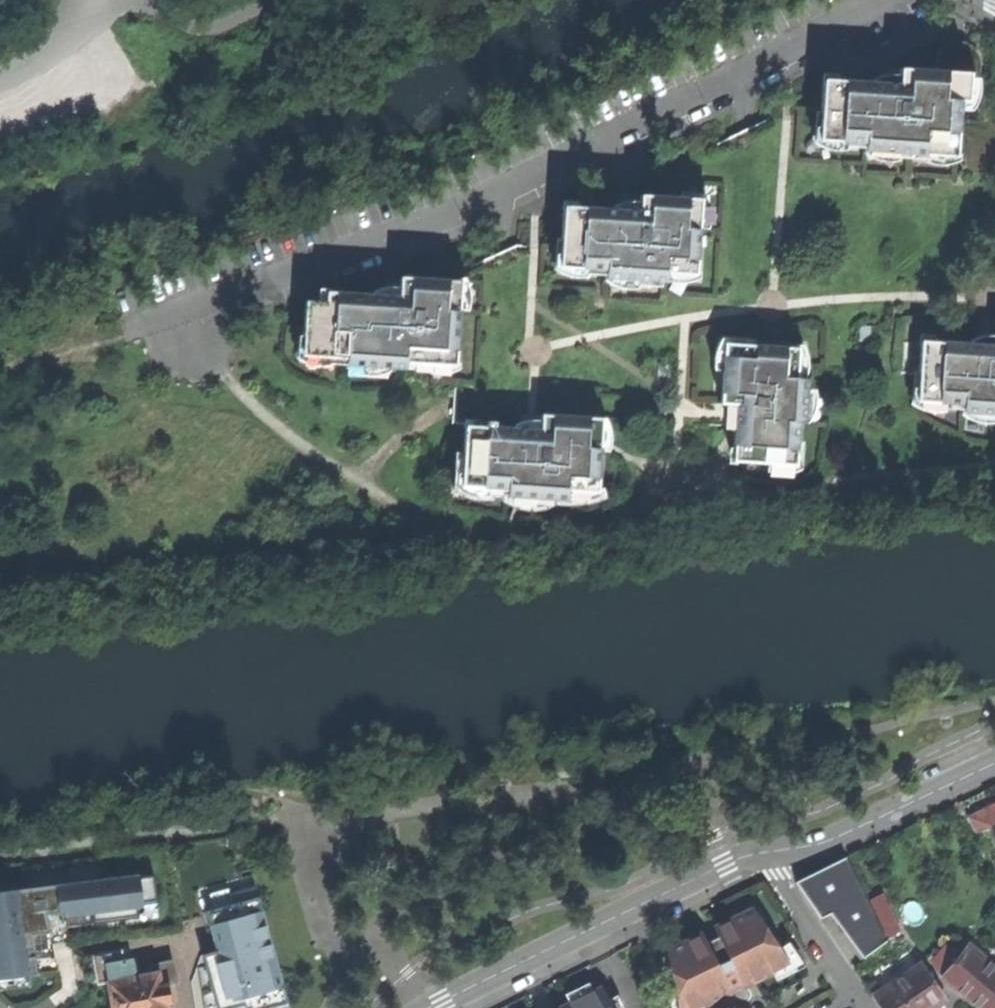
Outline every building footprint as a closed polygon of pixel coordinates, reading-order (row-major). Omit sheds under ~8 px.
[(968,88),(978,88),(980,71),(979,59),(977,51),(971,46),(964,42),(956,41),(948,43),(941,48),(936,56),(936,69),(899,68),(899,74),(898,83),(871,81),(822,78),(820,111),(819,139),(846,141),(864,142),(863,150),(897,152),(926,154),(955,156),(955,154),(959,109),(960,100),(967,100),(968,88)] [(875,77),(871,81),(898,83),(899,74),(890,73),(883,74),(875,77)] [(976,99),(978,88),(968,88),(967,100),(960,100),(959,109),(970,110),(973,106),(976,99)] [(845,149),(846,141),(819,139),(820,111),(815,111),(813,142),(819,146),(827,150),(837,150),(845,149)] [(897,160),(897,152),(863,150),(864,153),(870,157),(880,161),(889,161),(897,160)] [(958,154),(955,154),(955,156),(926,154),(925,162),(932,164),(939,165),(949,164),(958,159),(958,154)] [(681,191),(681,197),(701,198),(699,227),(708,228),(710,220),(710,212),(709,202),(704,193),(681,191)] [(666,272),(696,274),(697,272),(699,227),(701,198),(681,197),(641,194),(640,201),(640,210),(611,208),(564,205),(562,238),(560,266),(587,268),(606,269),(605,277),(637,279),(666,281),(666,272)] [(615,204),(611,208),(640,210),(640,201),(634,200),(628,200),(622,201),(615,204)] [(587,276),(587,268),(560,266),(562,238),(556,238),(555,269),(561,273),(570,276),(579,277),(587,276)] [(699,272),(697,272),(696,274),(666,272),(666,281),(674,282),(682,282),(691,281),(699,278),(699,272)] [(430,364),(455,365),(459,309),(461,280),(459,280),(401,276),(400,286),(400,296),(373,294),(326,291),(326,302),(306,301),(303,335),(302,355),(329,357),(346,358),(345,365),(347,365),(390,368),(429,370),(430,364)] [(459,277),(459,280),(461,280),(459,309),(468,310),(470,303),(470,293),(467,283),(464,278),(459,277)] [(637,286),(637,279),(605,277),(608,281),(614,285),(623,288),(630,288),(637,286)] [(373,291),(373,294),(400,296),(400,286),(392,286),(382,287),(373,291)] [(860,340),(871,341),(872,327),(861,326),(860,340)] [(329,365),(329,357),(302,355),(303,335),(298,335),(297,358),(303,362),(310,365),(320,366),(329,365)] [(971,343),(994,345),(994,335),(987,335),(978,336),(972,339),(971,343)] [(714,369),(723,370),(724,342),(737,343),(737,338),(721,337),(715,350),(714,360),(714,369)] [(921,340),(918,388),(917,401),(962,404),(962,409),(962,412),(994,414),(994,345),(971,343),(921,340)] [(723,370),(721,404),(727,404),(737,405),(735,431),(733,461),(769,463),(795,465),(796,452),(798,421),(804,422),(806,389),(807,378),(797,377),(799,347),(796,347),(737,343),(724,342),(723,370)] [(796,344),(796,347),(799,347),(797,377),(807,378),(807,368),(807,358),(805,350),(801,345),(796,344)] [(670,363),(659,363),(658,377),(669,377),(670,363)] [(390,370),(390,368),(347,365),(346,370),(357,375),(369,376),(382,374),(390,370)] [(943,408),(962,409),(962,404),(917,401),(918,388),(913,388),(912,404),(918,407),(926,411),(935,411),(943,410),(943,408)] [(814,390),(806,389),(804,422),(807,422),(810,417),(814,407),(815,398),(814,390)] [(732,431),(735,431),(737,405),(727,404),(727,414),(728,421),(732,431)] [(994,414),(962,412),(962,414),(970,419),(979,422),(988,422),(994,421),(994,414)] [(593,437),(600,438),(602,417),(542,414),(541,420),(540,429),(515,428),(494,427),(495,422),(487,422),(487,426),(466,425),(463,473),(462,486),(507,489),(507,493),(506,496),(551,498),(567,499),(567,498),(567,489),(597,491),(598,489),(600,450),(600,448),(592,448),(593,437)] [(605,418),(602,417),(600,438),(600,448),(600,450),(609,451),(612,442),(611,433),(605,418)] [(515,424),(515,428),(540,429),(541,420),(532,419),(522,421),(515,424)] [(801,453),(796,452),(795,465),(769,463),(768,471),(773,473),(781,473),(792,472),(800,467),(801,453)] [(488,492),(507,493),(507,489),(462,486),(463,473),(457,473),(456,488),(462,492),(470,495),(480,496),(488,495),(488,492)] [(601,489),(598,489),(597,491),(567,489),(567,498),(577,500),(585,500),(595,498),(600,494),(601,489)] [(551,501),(551,498),(506,496),(506,499),(514,503),(524,506),(534,507),(543,505),(551,501)] [(967,817),(975,833),(991,825),(994,833),(994,804),(967,817)] [(846,856),(795,881),(820,918),(830,913),(863,957),(886,941),(885,939),(867,901),(846,856)] [(142,903),(158,902),(154,875),(139,877),(138,874),(104,878),(0,891),(0,978),(36,973),(58,970),(55,943),(71,941),(68,916),(92,913),(93,922),(139,916),(138,908),(143,907),(142,903)] [(882,893),(867,901),(885,939),(901,931),(882,893)] [(205,912),(213,940),(216,950),(202,954),(217,1007),(232,1007),(236,1007),(262,999),(264,1007),(268,1007),(288,1002),(258,896),(205,912)] [(719,936),(743,985),(773,971),(771,968),(786,960),(777,947),(752,909),(729,920),(728,921),(730,925),(716,931),(719,936)] [(730,991),(743,985),(719,936),(705,943),(730,991)] [(730,991),(705,943),(703,938),(688,945),(686,941),(667,951),(674,986),(678,1007),(695,1007),(702,1004),(730,991)] [(787,942),(777,947),(786,960),(771,968),(773,971),(775,976),(801,964),(787,942)] [(941,976),(980,1007),(994,1007),(994,967),(967,944),(941,976)] [(202,954),(191,982),(196,1007),(217,1007),(202,954)] [(107,965),(110,983),(135,978),(132,960),(107,965)] [(156,969),(157,973),(159,982),(167,980),(173,979),(174,981),(178,980),(177,976),(175,976),(172,962),(153,966),(153,969),(156,969)] [(922,964),(874,996),(882,1007),(932,1007),(946,999),(922,964)] [(110,983),(115,1007),(164,1007),(162,1001),(171,1000),(167,980),(159,982),(157,973),(135,978),(110,983)] [(566,993),(571,1002),(593,991),(588,982),(566,993)] [(703,1007),(737,1007),(747,1006),(745,998),(747,996),(747,992),(745,988),(744,987),(743,985),(730,991),(702,1004),(703,1007)] [(670,1007),(678,1007),(674,986),(666,988),(670,1007)] [(608,1000),(602,987),(593,991),(571,1002),(559,1007),(613,1007),(608,1000)] [(608,1000),(613,1007),(623,1007),(617,995),(608,1000)] [(262,999),(236,1007),(232,1007),(264,1007),(262,999)]
